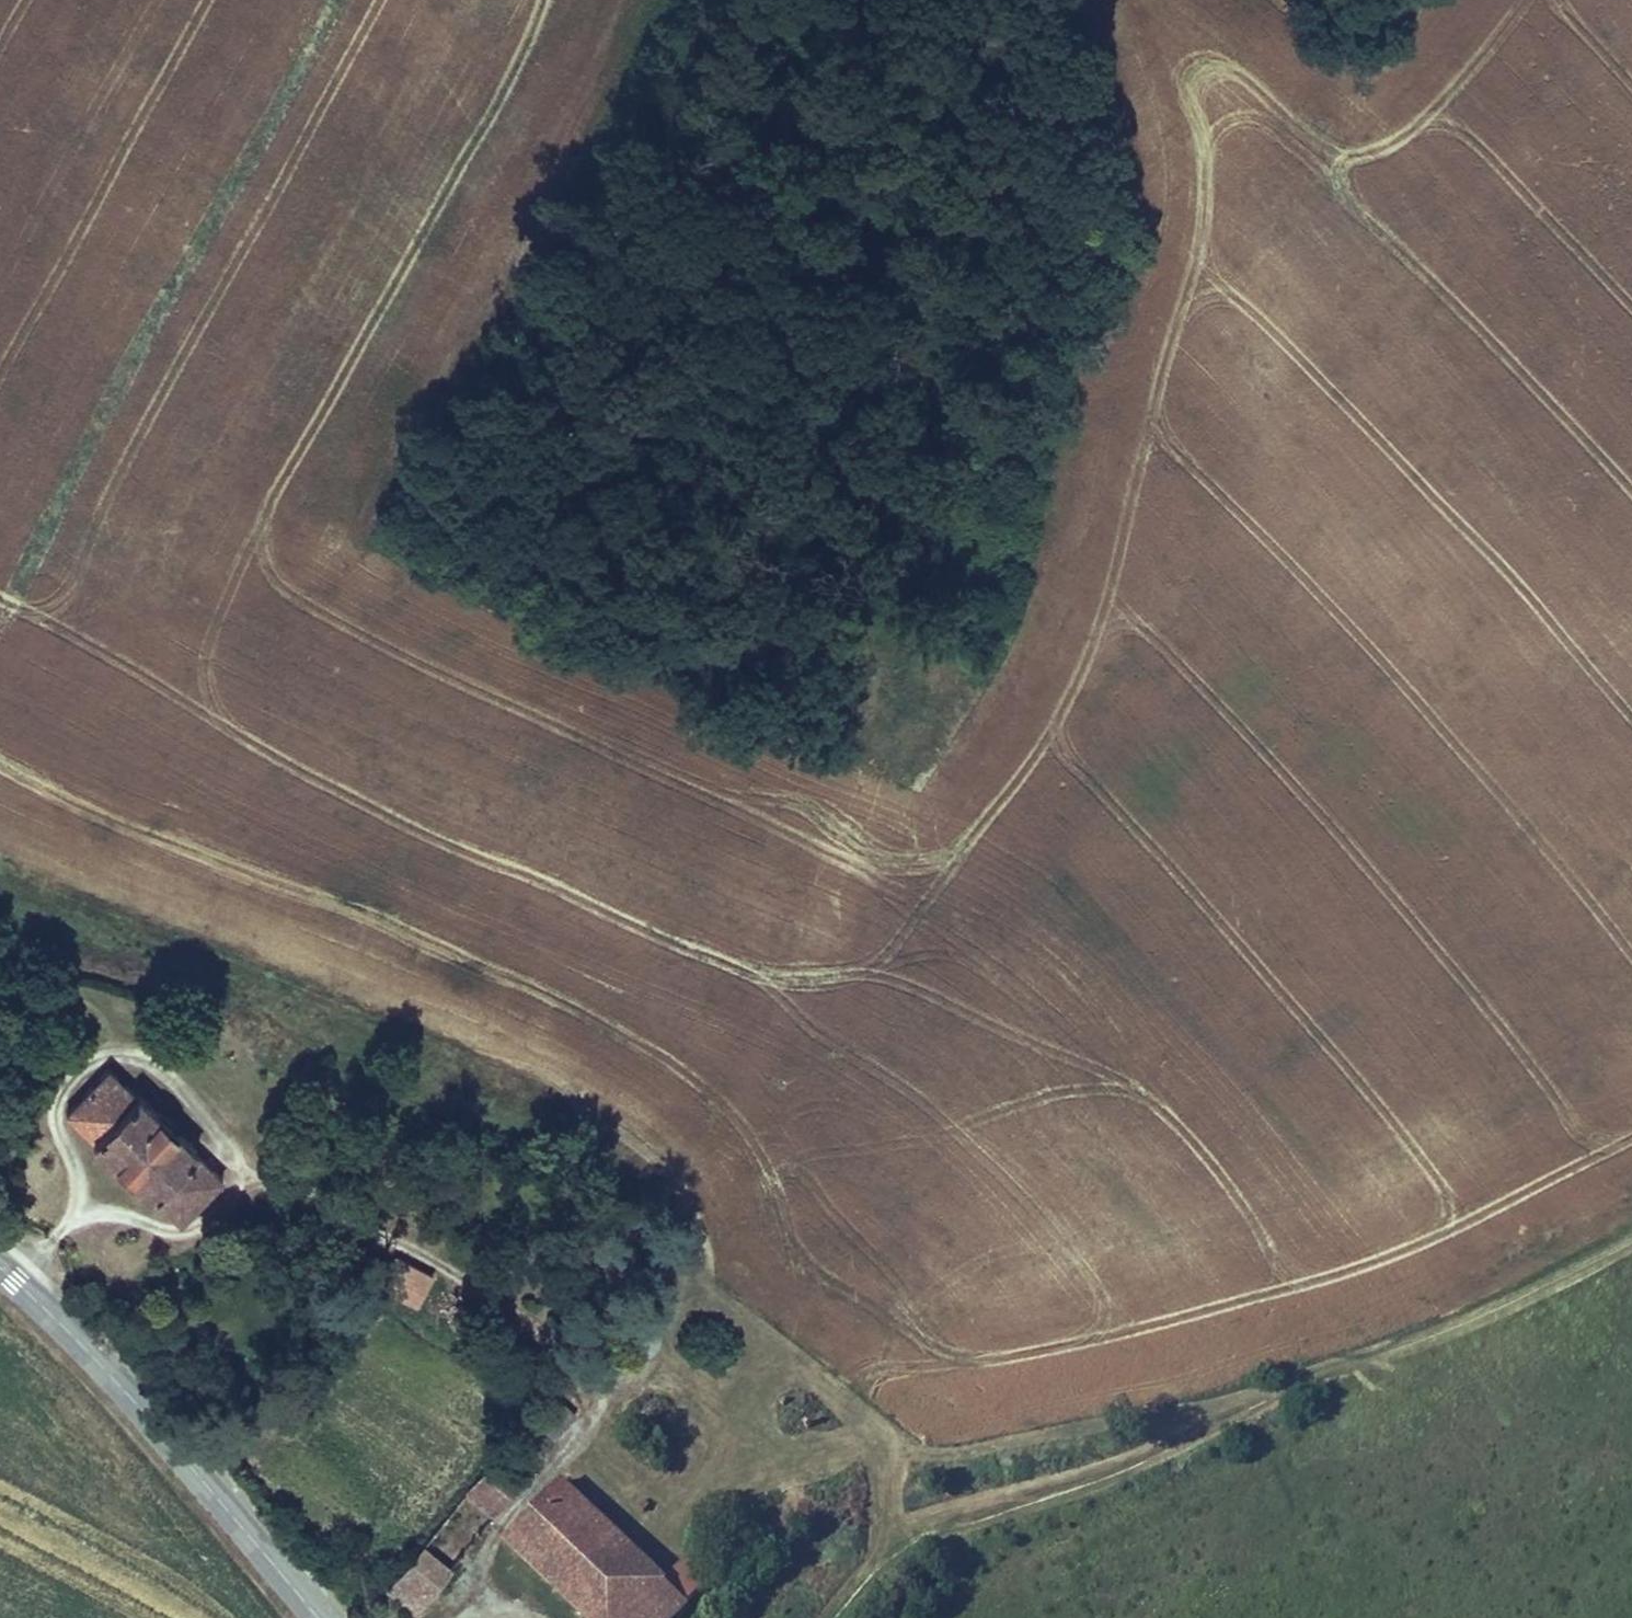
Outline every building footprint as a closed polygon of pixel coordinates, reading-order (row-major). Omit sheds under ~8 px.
[(110,1068),(66,1115),(187,1228),(231,1180),(110,1068)] [(436,1276),(394,1256),(379,1287),(421,1307),(436,1276)] [(467,1493),(497,1518),(524,1486),(494,1461),(467,1493)] [(568,1482),(506,1545),(581,1617),(681,1617),(694,1605),(669,1580),(568,1482)] [(497,1518),(467,1493),(422,1548),(453,1573),(497,1518)] [(441,1586),(453,1573),(422,1548),(411,1561),(441,1586)] [(427,1604),(441,1586),(411,1561),(380,1598),(393,1608),(409,1589),(427,1604)] [(669,1580),(694,1605),(712,1587),(686,1562),(669,1580)]
